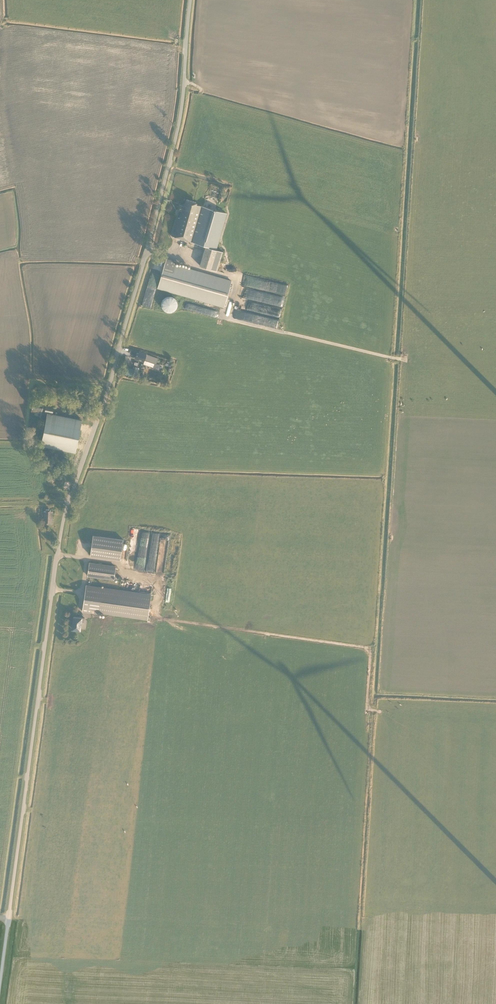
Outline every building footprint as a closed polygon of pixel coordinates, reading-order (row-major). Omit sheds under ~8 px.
[(226,213),(196,204),(196,202),(185,199),(184,206),(179,205),(178,210),(179,210),(177,217),(176,217),(171,235),(215,248),(217,243),(226,213)] [(217,270),(223,251),(205,246),(199,265),(217,270)] [(231,281),(175,264),(176,261),(166,258),(165,262),(157,287),(224,307),(231,281)] [(170,295),(169,295),(168,295),(167,296),(166,296),(165,296),(165,297),(164,297),(164,298),(163,298),(163,299),(162,299),(162,300),(162,301),(161,302),(161,303),(161,304),(161,305),(162,306),(162,307),(162,308),(163,308),(163,309),(164,309),(164,310),(165,310),(165,311),(166,311),(167,311),(168,312),(169,312),(170,312),(171,311),(172,311),(173,311),(174,310),(175,310),(175,309),(176,309),(176,308),(177,307),(177,306),(177,305),(178,304),(178,303),(177,302),(177,301),(177,300),(176,299),(176,298),(175,298),(175,297),(174,297),(173,296),(172,296),(171,295),(170,295)] [(275,312),(281,314),(283,305),(284,305),(286,297),(282,297),(281,304),(280,307),(279,306),(278,310),(276,309),(275,312)] [(187,301),(185,308),(203,313),(205,306),(187,301)] [(265,315),(264,325),(279,327),(280,316),(278,315),(278,317),(265,315)] [(147,354),(140,352),(139,353),(137,353),(135,358),(137,358),(137,360),(144,362),(145,359),(155,363),(154,366),(158,368),(159,364),(156,363),(158,358),(147,354)] [(122,373),(132,376),(134,369),(124,366),(122,373)] [(77,406),(84,408),(85,401),(78,399),(77,406)] [(46,406),(46,405),(43,405),(43,402),(34,401),(32,408),(42,410),(42,408),(45,409),(46,406)] [(52,413),(54,407),(46,405),(46,406),(45,409),(45,412),(47,412),(41,445),(75,452),(82,419),(52,413)] [(52,511),(50,511),(50,509),(45,509),(45,511),(43,511),(43,523),(51,523),(52,518),(53,518),(53,514),(52,514),(52,511)] [(90,555),(120,560),(123,540),(93,535),(90,555)] [(113,580),(115,567),(88,563),(87,576),(113,580)] [(97,614),(98,612),(147,619),(150,595),(85,586),(82,612),(97,614)] [(73,615),(71,629),(80,630),(81,621),(84,622),(84,618),(82,617),(73,615)]
